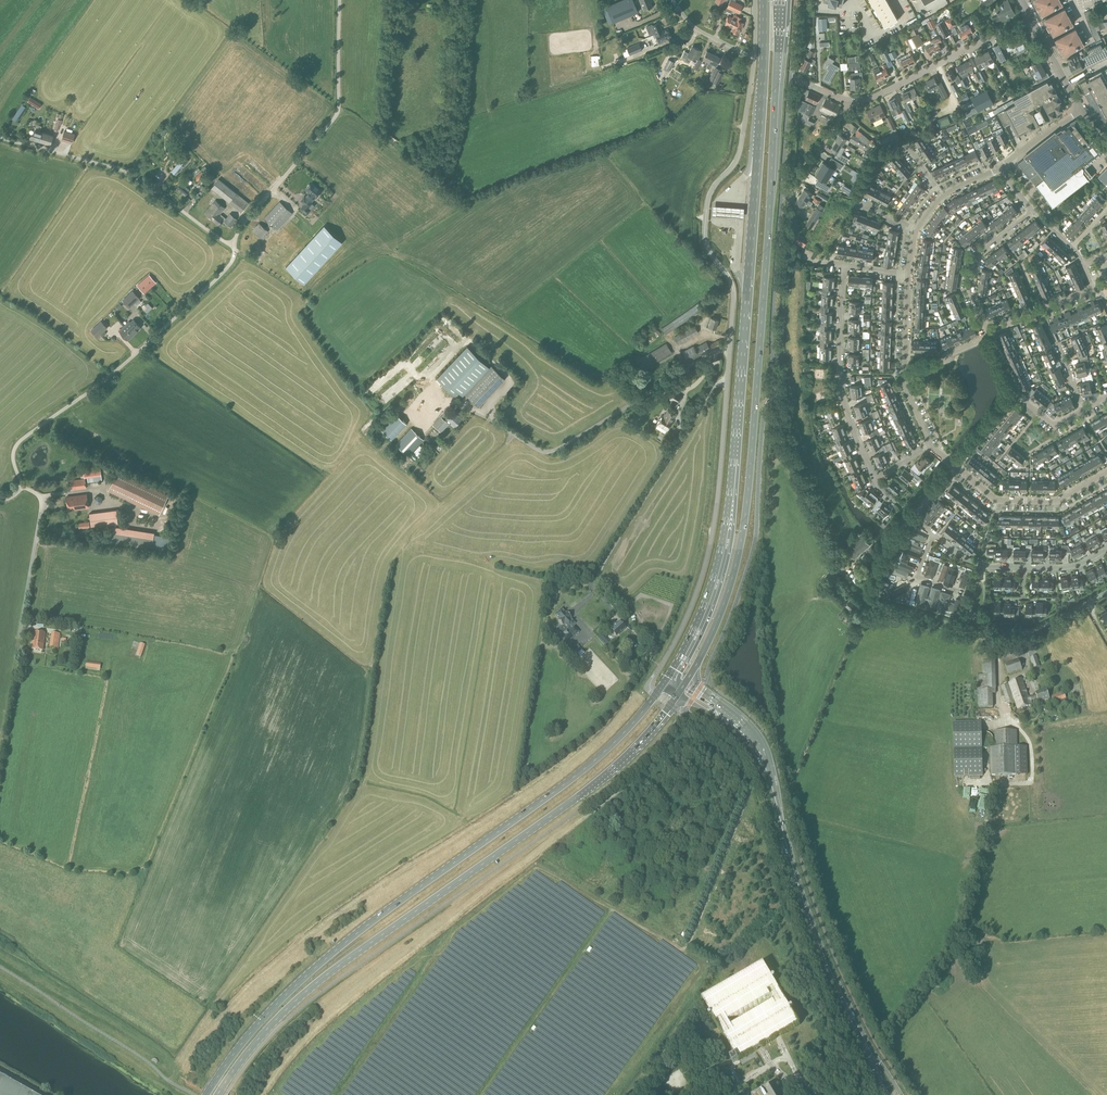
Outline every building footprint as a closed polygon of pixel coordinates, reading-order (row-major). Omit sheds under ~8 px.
[(606,7),(613,22),(638,12),(633,0),(622,0),(606,7)] [(644,10),(645,11),(649,9),(648,8),(652,7),(649,0),(640,0),(644,10)] [(735,1),(732,0),(731,0),(727,7),(739,13),(743,5),(735,1)] [(887,0),(870,0),(875,8),(888,1),(887,0)] [(996,24),(1015,15),(1011,6),(1010,7),(1006,0),(1003,1),(1004,3),(995,7),(999,15),(993,18),(996,24)] [(1032,0),(1040,16),(1040,15),(1040,16),(1044,14),(1043,14),(1056,7),(1057,9),(1063,6),(1060,0),(1032,0)] [(875,8),(882,20),(895,13),(888,1),(875,8)] [(1065,8),(1046,18),(1042,20),(1050,36),(1051,36),(1054,34),(1066,27),(1068,29),(1074,26),(1065,8)] [(898,19),(895,13),(882,20),(885,26),(890,24),(891,25),(895,22),(895,21),(898,19)] [(726,24),(732,27),(736,19),(738,16),(734,14),(733,18),(729,16),(729,17),(728,16),(726,19),(728,20),(726,24)] [(740,17),(738,16),(736,19),(732,27),(733,28),(732,31),(739,34),(741,29),(742,29),(744,26),(743,26),(744,23),(739,21),(740,17)] [(931,16),(926,18),(926,19),(931,29),(936,26),(931,16)] [(907,22),(909,26),(918,21),(916,17),(907,22)] [(952,17),(946,21),(950,28),(956,24),(952,17)] [(826,26),(826,19),(818,19),(819,30),(823,30),(824,30),(826,30),(827,29),(827,27),(826,26)] [(1097,29),(1097,30),(1103,28),(1100,20),(1094,22),(1095,24),(1096,27),(1096,29),(1097,29)] [(950,34),(943,21),(937,24),(944,37),(950,34)] [(974,33),(973,32),(977,30),(974,24),(970,26),(968,23),(966,24),(964,21),(962,23),(968,35),(974,33)] [(655,33),(661,31),(660,28),(661,27),(659,23),(652,26),(651,24),(646,27),(649,34),(653,33),(653,34),(655,33)] [(962,38),(968,35),(962,23),(959,24),(962,31),(959,32),(962,38)] [(667,28),(661,31),(655,33),(659,44),(664,42),(664,40),(671,37),(668,28),(667,28)] [(909,31),(912,37),(913,37),(917,47),(923,44),(919,34),(917,35),(914,29),(909,31)] [(1078,50),(1085,46),(1075,29),(1057,39),(1056,38),(1053,40),(1053,41),(1061,56),(1062,56),(1065,54),(1077,47),(1078,50)] [(931,41),(932,42),(936,52),(942,49),(939,43),(942,41),(940,36),(931,41)] [(911,50),(917,47),(913,37),(912,37),(906,40),(911,50)] [(1030,47),(1025,37),(1021,39),(1021,38),(1017,41),(1016,39),(1005,44),(1008,51),(1013,49),(1014,51),(1015,51),(1017,55),(1026,50),(1026,51),(1030,48),(1030,47)] [(1070,64),(1069,65),(1073,73),(1083,68),(1106,56),(1106,50),(1105,47),(1102,40),(1096,42),(1097,44),(1087,49),(1089,54),(1082,58),(1079,60),(1070,64)] [(931,54),(936,52),(932,42),(924,46),(927,52),(929,51),(931,54)] [(627,48),(630,55),(642,50),(639,43),(627,48)] [(1001,43),(993,48),(1000,62),(1008,58),(1001,43)] [(695,60),(700,50),(693,46),(689,53),(685,51),(681,59),(689,63),(692,58),(695,60)] [(882,54),(886,62),(891,60),(887,52),(886,52),(885,49),(881,50),(883,54),(882,54)] [(809,57),(808,60),(805,59),(800,68),(801,68),(802,69),(803,70),(804,70),(807,71),(811,62),(814,63),(816,60),(811,58),(814,52),(810,50),(807,56),(809,57)] [(704,65),(707,66),(713,54),(707,51),(703,59),(706,60),(704,65)] [(889,54),(892,59),(898,57),(895,51),(889,54)] [(908,54),(905,55),(910,65),(916,62),(911,51),(908,52),(909,53),(908,53),(908,54)] [(995,63),(989,51),(982,54),(988,66),(995,63)] [(716,65),(720,58),(713,54),(707,66),(711,68),(713,64),(716,65)] [(988,66),(982,54),(975,58),(980,68),(984,66),(985,68),(988,66)] [(904,68),(910,65),(905,55),(897,59),(901,66),(903,65),(904,68)] [(1015,55),(1008,58),(1011,64),(1018,60),(1015,55)] [(1082,58),(1081,55),(1078,56),(1077,55),(1067,59),(1070,64),(1079,60),(1082,58)] [(861,69),(860,56),(856,56),(856,62),(848,62),(849,70),(861,69)] [(828,70),(823,79),(828,82),(835,69),(838,70),(840,67),(832,63),(834,60),(829,57),(824,67),(828,70)] [(668,59),(664,67),(670,70),(674,62),(668,59)] [(701,60),(699,59),(694,68),(697,70),(702,61),(701,60)] [(1028,71),(1029,74),(1032,73),(1035,71),(1043,67),(1039,60),(1031,65),(1033,68),(1031,70),(1028,71)] [(969,61),(963,64),(967,71),(969,70),(970,73),(973,71),(972,69),(969,61)] [(966,71),(967,71),(963,64),(957,67),(962,77),(968,74),(966,71)] [(884,69),(881,71),(884,78),(890,75),(885,65),(882,66),(884,69)] [(715,67),(709,80),(718,84),(722,74),(718,72),(720,70),(715,67)] [(1046,73),(1043,67),(1035,71),(1032,73),(1034,75),(1033,76),(1037,83),(1049,76),(1047,72),(1046,73)] [(884,78),(881,71),(879,68),(875,70),(875,69),(873,70),(878,81),(884,78)] [(1089,79),(1088,77),(1086,78),(1085,77),(1077,81),(1078,82),(1076,84),(1081,94),(1083,92),(1091,106),(1092,105),(1099,118),(1102,119),(1104,124),(1106,127),(1106,69),(1089,79)] [(952,82),(955,80),(957,84),(961,82),(961,80),(958,75),(955,76),(952,70),(946,73),(950,80),(951,79),(952,82)] [(861,83),(860,78),(863,78),(862,72),(849,73),(850,83),(851,83),(851,88),(860,87),(859,83),(861,83)] [(976,80),(977,79),(979,82),(982,81),(981,78),(978,72),(973,74),(976,80)] [(929,91),(937,87),(943,98),(948,95),(941,82),(937,83),(934,77),(927,81),(928,83),(926,85),(929,91)] [(1056,91),(1050,79),(1013,99),(1016,103),(998,113),(1005,126),(1011,123),(1018,136),(1030,129),(1030,130),(1030,129),(1037,126),(1038,126),(1037,125),(1044,122),(1045,122),(1052,118),(1057,115),(1056,113),(1060,111),(1062,106),(1059,101),(1061,100),(1059,95),(1058,95),(1057,91),(1056,91)] [(914,87),(908,90),(913,100),(916,99),(915,96),(918,95),(914,87)] [(915,103),(913,100),(908,90),(902,94),(906,101),(909,99),(912,104),(915,103)] [(962,119),(976,112),(978,111),(993,103),(987,90),(971,98),(976,107),(960,115),(962,119)] [(810,91),(806,100),(816,104),(820,95),(810,91)] [(967,92),(957,97),(960,103),(970,98),(967,92)] [(42,104),(31,97),(27,102),(39,109),(42,104)] [(835,117),(841,106),(826,98),(821,110),(835,117)] [(897,114),(901,112),(898,105),(897,101),(896,101),(895,98),(888,101),(893,110),(890,112),(892,116),(896,114),(897,114)] [(805,113),(811,116),(815,106),(809,104),(805,113)] [(17,122),(27,108),(22,105),(12,119),(17,122)] [(872,121),(885,115),(880,105),(867,111),(872,121)] [(911,120),(906,109),(902,111),(907,122),(911,120)] [(995,115),(987,120),(989,124),(994,121),(997,127),(1001,126),(995,115)] [(886,118),(892,131),(896,128),(890,116),(886,118)] [(950,123),(947,116),(937,119),(940,127),(950,123)] [(814,125),(816,120),(816,119),(810,117),(808,122),(814,125)] [(32,138),(39,140),(42,132),(40,132),(42,126),(36,124),(38,121),(34,119),(32,127),(35,128),(32,138)] [(58,131),(60,125),(61,125),(63,121),(58,119),(54,130),(58,131)] [(987,120),(977,125),(979,130),(989,124),(987,120)] [(1026,156),(1019,162),(1030,177),(1046,197),(1054,191),(1053,189),(1075,172),(1076,174),(1080,174),(1083,172),(1084,168),(1083,166),(1102,152),(1093,140),(1092,140),(1092,141),(1089,137),(1076,120),(1051,136),(1050,137),(1026,156)] [(969,135),(979,130),(977,125),(967,130),(969,135)] [(163,128),(158,134),(161,136),(166,130),(163,128)] [(1002,144),(1009,141),(1004,131),(1002,128),(992,132),(995,138),(998,144),(1001,143),(1002,144)] [(42,131),(42,132),(39,140),(50,144),(53,135),(42,131)] [(64,131),(62,139),(72,142),(75,134),(64,131)] [(885,143),(898,137),(899,137),(896,132),(882,138),(885,143)] [(869,151),(872,146),(853,134),(850,140),(869,151)] [(838,138),(836,141),(846,147),(849,149),(851,146),(847,144),(847,143),(845,142),(847,139),(840,135),(839,135),(838,137),(838,138)] [(915,148),(926,141),(923,136),(918,139),(917,138),(914,140),(917,144),(914,146),(915,148)] [(989,141),(987,137),(983,139),(984,141),(986,144),(989,151),(992,149),(993,151),(1000,147),(998,144),(995,138),(989,141)] [(834,147),(832,151),(838,154),(836,157),(846,163),(849,159),(841,154),(846,147),(836,141),(835,143),(833,147),(834,147)] [(919,148),(921,151),(930,146),(926,141),(915,148),(917,150),(919,148)] [(977,141),(973,142),(980,157),(983,156),(984,157),(991,154),(989,151),(986,144),(984,141),(978,144),(977,141)] [(933,150),(930,146),(921,151),(925,156),(933,150)] [(936,155),(933,150),(925,156),(928,161),(936,155)] [(970,153),(974,162),(979,159),(975,150),(970,153)] [(963,167),(969,165),(964,156),(963,152),(957,155),(959,158),(963,167)] [(890,169),(892,167),(892,166),(899,160),(897,157),(899,155),(897,153),(892,159),(891,158),(888,160),(889,161),(888,162),(885,164),(890,169)] [(964,156),(969,165),(974,162),(970,153),(964,156)] [(172,171),(176,175),(189,160),(184,156),(172,171)] [(954,161),(958,170),(963,167),(959,158),(954,161)] [(822,163),(819,168),(831,175),(836,166),(840,169),(843,165),(834,160),(830,166),(824,162),(823,163),(822,163)] [(899,160),(892,166),(892,167),(896,171),(905,162),(904,161),(902,163),(899,160)] [(953,172),(958,170),(954,161),(948,163),(953,172)] [(896,171),(900,175),(907,168),(905,166),(907,164),(905,162),(896,171)] [(943,166),(947,175),(953,172),(948,163),(943,166)] [(942,177),(947,175),(943,166),(938,168),(942,177)] [(1098,175),(1106,183),(1106,182),(1106,166),(1106,167),(1098,175)] [(819,168),(816,173),(816,174),(816,175),(823,179),(819,186),(827,191),(829,187),(825,184),(831,175),(819,168)] [(910,171),(907,168),(900,175),(904,180),(913,171),(912,170),(910,171)] [(934,174),(937,180),(942,177),(938,168),(931,171),(933,175),(934,174)] [(202,172),(194,178),(197,182),(205,175),(202,172)] [(991,182),(989,183),(991,187),(993,192),(994,194),(999,191),(998,189),(1001,188),(999,184),(997,185),(994,180),(991,182)] [(176,188),(185,195),(190,188),(182,181),(176,188)] [(315,197),(321,190),(311,182),(310,184),(309,184),(307,186),(307,187),(306,189),(310,192),(308,194),(305,197),(302,201),(305,204),(301,209),(307,214),(310,210),(308,208),(312,203),(311,202),(315,197)] [(918,183),(914,188),(922,194),(926,189),(918,183)] [(993,192),(991,187),(989,183),(983,185),(988,194),(991,193),(993,192)] [(871,196),(876,188),(870,185),(868,190),(866,190),(865,193),(871,196)] [(982,197),(988,194),(983,185),(978,188),(982,197)] [(800,195),(810,200),(811,198),(810,197),(812,193),(804,188),(800,195)] [(871,196),(876,199),(881,190),(876,188),(871,196)] [(914,188),(910,193),(918,199),(922,194),(914,188)] [(978,188),(973,190),(977,199),(982,197),(978,188)] [(876,199),(881,202),(886,193),(881,190),(876,199)] [(973,190),(967,193),(972,202),(977,199),(973,190)] [(827,201),(828,198),(818,192),(816,195),(827,201)] [(892,196),(886,193),(881,202),(887,205),(892,196)] [(910,193),(907,198),(915,204),(918,199),(910,193)] [(962,195),(966,204),(967,207),(973,204),(971,202),(972,202),(967,193),(962,195)] [(1099,207),(1100,208),(1102,206),(1101,206),(1103,203),(1102,202),(1104,199),(1100,194),(1098,196),(1096,195),(1094,194),(1090,199),(1092,200),(1099,207)] [(813,202),(810,200),(800,195),(796,201),(804,206),(807,202),(811,205),(813,202)] [(962,195),(957,198),(961,207),(966,204),(962,195)] [(907,198),(903,202),(911,208),(915,204),(907,198)] [(961,207),(957,198),(951,200),(952,202),(948,203),(955,212),(962,209),(961,207)] [(215,200),(204,213),(212,219),(214,221),(217,218),(220,220),(219,222),(220,222),(223,225),(225,222),(228,219),(226,218),(224,216),(223,216),(223,217),(220,215),(219,215),(219,214),(225,208),(215,200)] [(1096,211),(1099,207),(1092,200),(1088,205),(1096,211)] [(277,229),(292,213),(280,202),(265,218),(277,229)] [(903,202),(900,207),(908,213),(911,208),(903,202)] [(950,219),(955,212),(948,203),(945,207),(944,206),(940,211),(948,217),(950,219)] [(1013,203),(1009,206),(1008,205),(1006,206),(1007,208),(1014,216),(1020,211),(1013,203)] [(1064,204),(1057,209),(1060,212),(1067,208),(1064,204)] [(816,221),(822,211),(823,211),(824,211),(826,208),(825,208),(825,207),(821,205),(819,208),(817,207),(811,218),(816,221)] [(1091,216),(1096,211),(1088,205),(1084,209),(1091,216)] [(732,207),(712,206),(711,216),(732,217),(743,218),(744,208),(732,207)] [(1014,216),(1007,208),(1006,206),(1004,208),(1005,209),(1003,211),(1009,219),(1014,216)] [(904,218),(908,213),(900,207),(896,212),(904,218)] [(1080,213),(1087,220),(1091,216),(1084,209),(1080,213)] [(862,212),(857,210),(852,222),(851,225),(854,226),(855,223),(860,225),(864,216),(861,215),(862,212)] [(940,211),(937,216),(945,222),(948,217),(940,211)] [(1003,211),(998,215),(1004,223),(1009,219),(1003,211)] [(1083,225),(1087,220),(1080,213),(1076,218),(1083,225)] [(864,216),(860,225),(861,225),(860,228),(865,230),(866,227),(870,216),(869,215),(868,217),(864,216)] [(1000,226),(1004,223),(998,215),(993,219),(1000,226)] [(866,227),(871,230),(875,220),(872,219),(872,216),(870,216),(866,227)] [(941,227),(945,222),(937,216),(933,221),(941,227)] [(1072,222),(1080,229),(1083,225),(1076,218),(1072,222)] [(877,232),(882,220),(880,219),(879,222),(875,220),(871,230),(877,232)] [(977,223),(983,231),(988,227),(982,219),(977,223)] [(995,230),(1000,226),(993,219),(989,222),(995,230)] [(1036,220),(1031,223),(1037,231),(1042,228),(1036,220)] [(938,231),(941,227),(933,221),(930,225),(938,231)] [(1072,222),(1068,226),(1075,233),(1080,229),(1072,222)] [(259,223),(253,230),(262,238),(268,231),(259,223)] [(979,234),(983,231),(977,223),(972,227),(979,234)] [(1031,223),(1026,227),(1033,235),(1037,231),(1031,223)] [(342,242),(324,225),(286,267),(304,284),(342,242)] [(934,236),(938,231),(930,225),(926,230),(934,236)] [(1068,226),(1064,231),(1071,238),(1075,233),(1068,226)] [(974,238),(979,234),(972,227),(968,230),(974,238)] [(1028,239),(1033,235),(1026,227),(1022,231),(1028,239)] [(968,230),(963,234),(969,242),(974,238),(968,230)] [(1022,231),(1017,234),(1023,242),(1028,239),(1022,231)] [(965,246),(969,242),(963,234),(961,232),(957,235),(958,238),(962,243),(964,245),(965,246)] [(1021,244),(1023,242),(1017,234),(1012,238),(1019,246),(1020,248),(1022,246),(1021,244)] [(1041,244),(1046,248),(1053,241),(1048,236),(1041,244)] [(923,239),(922,245),(932,247),(933,241),(931,241),(932,239),(926,238),(926,240),(923,239)] [(1014,250),(1019,246),(1012,238),(1008,242),(1014,250)] [(1053,241),(1046,248),(1050,252),(1057,245),(1053,241)] [(837,245),(836,255),(843,256),(845,246),(837,245)] [(1003,245),(998,249),(1005,257),(1009,253),(1003,245)] [(1061,249),(1057,245),(1050,252),(1054,256),(1061,249)] [(1000,260),(1005,257),(998,249),(994,252),(1000,260)] [(1061,249),(1054,256),(1059,260),(1065,252),(1061,249)] [(989,256),(991,258),(995,264),(1000,260),(994,252),(989,256)] [(1024,253),(1023,252),(1018,256),(1021,260),(1026,256),(1024,253)] [(1068,255),(1065,252),(1059,260),(1063,264),(1064,264),(1065,265),(1071,261),(1068,259),(1072,255),(1070,253),(1068,255)] [(991,268),(991,267),(995,264),(991,258),(989,256),(984,260),(991,268)] [(887,266),(893,267),(894,261),(884,259),(884,262),(881,262),(881,266),(887,267),(887,266)] [(1066,268),(1068,273),(1077,269),(1075,264),(1066,268)] [(1008,275),(1011,280),(1020,276),(1017,271),(1014,272),(1012,267),(1005,272),(1006,275),(1007,275),(1008,275)] [(1041,267),(1032,271),(1034,276),(1043,272),(1041,267)] [(1077,269),(1068,273),(1070,279),(1080,275),(1077,269)] [(1034,276),(1036,282),(1046,278),(1043,272),(1034,276)] [(137,285),(144,293),(156,282),(149,274),(137,285)] [(1082,280),(1080,275),(1070,279),(1073,284),(1082,280)] [(1022,282),(1020,276),(1011,280),(1013,286),(1022,282)] [(1039,287),(1048,283),(1046,278),(1036,282),(1039,287)] [(1073,284),(1075,289),(1084,285),(1082,280),(1073,284)] [(832,292),(833,289),(835,289),(835,283),(823,282),(823,288),(822,291),(824,291),(830,292),(832,292)] [(1025,287),(1022,282),(1013,286),(1015,291),(1025,287)] [(1050,288),(1048,283),(1039,287),(1041,292),(1050,288)] [(1027,292),(1025,287),(1015,291),(1018,296),(1027,292)] [(1050,288),(1041,292),(1044,298),(1053,294),(1050,288)] [(123,300),(129,307),(139,297),(133,290),(123,300)] [(822,300),(834,301),(834,295),(830,294),(830,292),(824,291),(822,291),(822,294),(821,300),(822,300)] [(1029,297),(1027,292),(1018,296),(1020,302),(1029,297)] [(946,303),(949,302),(958,298),(955,293),(944,298),(946,303)] [(1032,303),(1029,297),(1020,302),(1023,307),(1032,303)] [(951,308),(960,304),(958,298),(949,302),(951,308)] [(996,304),(1000,313),(1006,310),(1001,301),(1000,299),(995,302),(996,304)] [(1007,299),(1001,301),(1006,310),(1011,308),(1007,299)] [(829,309),(831,309),(831,306),(833,306),(834,301),(822,300),(821,300),(821,309),(822,309),(829,309)] [(1092,305),(1096,314),(1101,312),(1103,315),(1106,313),(1101,301),(1095,304),(1093,300),(1090,301),(1092,305)] [(963,309),(960,304),(951,308),(954,313),(963,309)] [(991,306),(991,307),(995,315),(1000,313),(996,304),(991,306)] [(1090,316),(1086,308),(1083,309),(1082,305),(1078,307),(1084,319),(1088,317),(1090,316)] [(1092,305),(1086,308),(1090,316),(1096,314),(1092,305)] [(989,318),(991,317),(995,315),(991,307),(991,306),(985,309),(989,318)] [(1084,319),(1078,307),(1077,308),(1078,311),(1074,313),(1078,322),(1084,319)] [(829,309),(822,309),(821,309),(821,318),(833,318),(833,312),(831,312),(831,309),(829,309)] [(965,315),(963,309),(954,313),(956,319),(965,315)] [(1078,322),(1074,313),(1071,314),(1070,311),(1067,312),(1072,324),(1078,322)] [(1066,327),(1072,324),(1067,312),(1064,313),(1065,317),(1062,318),(1066,327)] [(1055,317),(1060,330),(1066,327),(1062,318),(1059,319),(1058,316),(1055,317)] [(1054,332),(1060,330),(1055,317),(1053,318),(1054,321),(1050,323),(1054,332)] [(712,328),(716,329),(718,320),(711,318),(708,327),(708,328),(712,329),(712,328)] [(819,326),(822,326),(828,326),(828,323),(833,323),(833,318),(821,318),(820,323),(819,323),(819,326)] [(124,326),(133,335),(141,327),(134,319),(128,324),(127,323),(124,326)] [(101,321),(91,330),(98,336),(107,327),(101,321)] [(1032,325),(1034,331),(1035,332),(1044,328),(1041,321),(1032,325)] [(1098,335),(1100,334),(1106,331),(1106,325),(1106,324),(1101,326),(1100,323),(1092,326),(1094,330),(1095,329),(1097,335),(1098,335)] [(973,325),(967,327),(972,336),(977,334),(973,325)] [(127,340),(133,335),(124,326),(119,331),(127,340)] [(678,343),(698,332),(695,326),(675,337),(678,343)] [(828,329),(828,326),(822,326),(819,326),(819,329),(821,329),(820,335),(833,335),(833,329),(828,329)] [(972,336),(967,327),(962,330),(966,339),(972,336)] [(661,333),(656,328),(652,331),(657,337),(661,333)] [(1046,334),(1044,328),(1035,332),(1034,331),(1033,332),(1036,338),(1046,334)] [(962,330),(957,332),(961,341),(966,339),(962,330)] [(998,335),(1001,340),(1010,336),(1008,331),(998,335)] [(1100,334),(1098,335),(1100,341),(1101,341),(1102,343),(1103,343),(1106,342),(1106,331),(1100,334)] [(961,341),(957,332),(951,334),(955,343),(961,341)] [(950,346),(955,343),(951,334),(946,337),(950,346)] [(1038,340),(1040,344),(1049,340),(1046,334),(1036,338),(1037,341),(1038,340)] [(1071,338),(1074,344),(1083,340),(1080,334),(1071,338)] [(822,343),(828,344),(828,341),(833,341),(833,335),(820,335),(818,335),(818,339),(820,339),(820,341),(822,341),(822,343)] [(1001,340),(1003,346),(1012,342),(1010,336),(1001,340)] [(940,339),(944,348),(950,346),(946,337),(940,339)] [(1051,346),(1049,340),(1040,344),(1043,350),(1051,346)] [(1074,344),(1076,350),(1085,346),(1083,340),(1074,344)] [(913,351),(919,351),(919,341),(913,341),(913,345),(911,345),(911,349),(913,349),(913,351)] [(1015,347),(1012,342),(1003,346),(1006,351),(1015,347)] [(639,372),(671,352),(666,343),(634,363),(639,372)] [(828,346),(828,344),(822,343),(818,343),(818,346),(820,346),(820,352),(832,352),(832,347),(828,346)] [(1079,356),(1080,359),(1088,357),(1087,353),(1088,353),(1085,346),(1076,350),(1079,356)] [(465,393),(489,368),(467,347),(437,378),(455,395),(458,391),(463,395),(465,393)] [(1006,351),(1008,356),(1017,352),(1015,347),(1006,351)] [(1052,350),(1043,354),(1046,360),(1054,356),(1052,350)] [(821,361),(828,361),(828,358),(832,358),(832,352),(820,352),(820,358),(821,358),(821,361)] [(1008,356),(1010,362),(1019,358),(1021,357),(1020,355),(1018,356),(1017,352),(1008,356)] [(1047,366),(1048,370),(1056,366),(1054,363),(1057,362),(1054,356),(1046,360),(1048,366),(1047,366)] [(1077,370),(1086,368),(1089,367),(1087,361),(1088,361),(1088,357),(1080,359),(1080,362),(1075,364),(1077,370)] [(1022,363),(1019,358),(1010,362),(1013,368),(1022,363)] [(1013,368),(1015,373),(1024,369),(1022,363),(1013,368)] [(491,366),(489,368),(465,393),(478,407),(505,379),(491,366)] [(1051,372),(1053,378),(1062,374),(1060,368),(1057,369),(1056,366),(1048,370),(1049,373),(1051,372)] [(1015,373),(1017,378),(1027,374),(1028,373),(1027,370),(1027,369),(1026,368),(1024,369),(1015,373)] [(1084,375),(1084,379),(1092,377),(1091,373),(1088,374),(1086,368),(1077,370),(1078,377),(1084,375)] [(1029,380),(1027,374),(1017,378),(1020,384),(1029,380)] [(1065,380),(1062,374),(1053,378),(1056,384),(1053,385),(1054,388),(1064,384),(1062,381),(1065,380)] [(1080,383),(1081,389),(1091,387),(1090,383),(1094,382),(1092,377),(1084,379),(1085,381),(1080,383)] [(880,384),(883,391),(892,387),(890,381),(888,382),(887,379),(878,380),(880,384)] [(1020,384),(1022,389),(1031,385),(1029,380),(1020,384)] [(427,386),(401,414),(415,427),(441,400),(427,386)] [(894,392),(892,387),(883,391),(885,396),(894,392)] [(1092,393),(1091,387),(1081,389),(1083,396),(1089,394),(1090,399),(1095,397),(1099,394),(1098,392),(1092,393)] [(1030,396),(1035,400),(1041,392),(1037,388),(1035,391),(1032,388),(1028,394),(1030,396)] [(668,397),(677,403),(682,396),(672,390),(668,397)] [(897,397),(894,392),(885,396),(883,397),(886,402),(888,401),(895,398),(897,397)] [(1035,400),(1040,404),(1046,396),(1041,392),(1035,400)] [(1046,406),(1048,408),(1052,403),(1050,401),(1051,400),(1046,396),(1040,404),(1044,408),(1046,406)] [(1070,396),(1065,399),(1068,408),(1071,407),(1072,409),(1075,407),(1070,396)] [(886,402),(888,407),(899,403),(897,397),(895,398),(888,401),(886,402)] [(1067,408),(1068,408),(1065,399),(1059,401),(1063,408),(1063,410),(1067,408)] [(1063,410),(1063,408),(1059,401),(1053,403),(1052,403),(1048,408),(1053,412),(1057,411),(1058,413),(1063,410)] [(854,406),(854,408),(856,412),(867,408),(865,402),(854,406)] [(891,413),(901,408),(902,408),(899,403),(888,407),(889,408),(891,413)] [(828,417),(839,413),(837,408),(833,409),(831,404),(824,407),(825,410),(823,411),(825,418),(828,417)] [(869,413),(867,408),(856,412),(858,417),(869,413)] [(902,408),(901,408),(891,413),(893,418),(904,413),(902,408)] [(1016,408),(1015,408),(1012,413),(1019,419),(1023,414),(1016,408)] [(441,416),(433,424),(438,429),(446,421),(448,423),(451,423),(454,426),(461,419),(457,416),(459,415),(454,410),(449,415),(446,412),(441,416)] [(658,425),(656,427),(665,433),(667,430),(676,415),(667,410),(664,416),(663,415),(657,424),(658,425)] [(394,412),(380,428),(392,439),(406,424),(394,412)] [(841,419),(839,413),(828,417),(830,422),(827,423),(828,426),(832,425),(838,423),(837,420),(841,419)] [(906,419),(904,413),(893,418),(895,424),(904,420),(906,419)] [(1019,419),(1012,413),(1008,417),(1016,423),(1019,419)] [(1102,428),(1106,425),(1102,416),(1097,419),(1102,428)] [(1008,417),(1004,422),(1012,428),(1016,423),(1008,417)] [(871,419),(860,423),(862,428),(873,424),(871,419)] [(1096,431),(1102,428),(1097,419),(1091,422),(1096,431)] [(895,424),(898,429),(907,425),(904,420),(895,424)] [(1000,426),(1008,433),(1012,428),(1004,422),(1000,426)] [(832,428),(833,433),(845,429),(843,424),(839,425),(838,423),(832,425),(833,428),(832,428)] [(873,424),(862,428),(863,434),(875,430),(873,424)] [(900,435),(902,434),(909,430),(911,429),(911,430),(909,424),(907,425),(898,429),(900,435)] [(1005,437),(1008,433),(1000,426),(997,430),(1005,437)] [(1083,427),(1078,430),(1083,439),(1084,442),(1090,439),(1083,427)] [(411,428),(396,444),(408,456),(423,440),(411,428)] [(847,435),(845,429),(833,433),(836,440),(834,441),(835,443),(835,442),(844,439),(843,436),(847,435)] [(913,435),(911,430),(911,429),(909,430),(902,434),(904,439),(913,435)] [(997,430),(993,435),(1001,441),(1005,437),(997,430)] [(1073,433),(1078,442),(1083,439),(1078,430),(1073,433)] [(1073,445),(1076,443),(1077,445),(1079,444),(1078,442),(1073,433),(1068,436),(1073,445)] [(881,440),(879,435),(877,436),(866,441),(869,446),(881,440)] [(916,441),(913,435),(904,439),(907,447),(916,443),(915,441),(916,441)] [(993,435),(991,438),(989,440),(997,446),(1001,441),(993,435)] [(1062,439),(1067,448),(1073,445),(1068,436),(1062,439)] [(845,442),(844,439),(835,442),(835,443),(831,444),(832,446),(834,446),(835,446),(838,451),(840,450),(851,445),(849,440),(845,442)] [(1062,451),(1067,448),(1062,439),(1057,442),(1062,451)] [(883,440),(881,440),(869,446),(871,451),(882,446),(881,444),(884,443),(883,440)] [(985,444),(993,450),(997,446),(989,440),(985,444)] [(989,455),(991,453),(993,450),(985,444),(982,449),(989,455)] [(1058,453),(1053,444),(1048,447),(1053,456),(1058,453)] [(420,445),(414,452),(420,457),(426,451),(420,445)] [(854,451),(851,445),(840,450),(842,456),(841,456),(842,459),(844,458),(851,455),(850,452),(854,451)] [(1010,458),(1016,450),(1011,446),(1005,454),(1010,458)] [(1053,456),(1048,447),(1043,450),(1048,459),(1053,456)] [(1020,454),(1016,450),(1010,458),(1014,462),(1020,454)] [(1048,459),(1043,450),(1038,453),(1043,462),(1048,459)] [(875,462),(887,457),(884,452),(873,456),(875,462)] [(1043,462),(1038,453),(1033,456),(1035,460),(1032,462),(1035,467),(1038,466),(1038,464),(1043,462)] [(1020,454),(1014,462),(1019,466),(1025,458),(1020,454)] [(1099,454),(1099,455),(1099,454),(1095,456),(1094,454),(1093,454),(1092,455),(1093,457),(1098,466),(1104,463),(1101,458),(1102,457),(1101,455),(1100,455),(1099,454)] [(844,458),(847,466),(858,461),(856,456),(852,458),(851,455),(844,458)] [(966,463),(971,467),(977,459),(973,455),(971,458),(966,463)] [(887,457),(875,462),(878,467),(889,462),(887,457)] [(915,463),(912,466),(911,467),(917,472),(921,468),(922,469),(924,466),(925,467),(928,464),(929,465),(932,462),(926,457),(923,460),(922,459),(919,462),(918,461),(916,464),(915,463)] [(1088,460),(1093,469),(1098,466),(1093,457),(1088,460)] [(971,467),(976,471),(982,463),(977,459),(971,467)] [(1083,463),(1088,472),(1093,469),(1088,460),(1083,463)] [(851,471),(852,473),(858,471),(857,468),(861,467),(858,461),(847,466),(849,471),(851,471)] [(976,471),(980,474),(986,467),(982,463),(976,471)] [(1083,475),(1088,472),(1083,463),(1078,466),(1083,475)] [(1078,466),(1073,469),(1078,477),(1083,475),(1078,466)] [(991,471),(986,467),(980,474),(984,478),(991,471)] [(101,475),(100,468),(83,471),(84,477),(84,478),(87,477),(101,475)] [(908,483),(912,478),(917,482),(921,478),(912,470),(909,473),(905,469),(899,476),(908,483)] [(1078,477),(1073,469),(1068,472),(1073,480),(1078,477)] [(108,490),(133,501),(159,513),(169,494),(142,481),(117,470),(108,490)] [(853,479),(854,482),(865,477),(863,472),(859,474),(858,471),(852,473),(852,474),(848,475),(850,480),(853,479)] [(995,474),(991,471),(984,478),(989,482),(995,474)] [(1068,472),(1063,475),(1068,483),(1073,480),(1068,472)] [(1000,478),(995,474),(989,482),(994,486),(1000,478)] [(1057,478),(1062,486),(1068,483),(1063,475),(1057,478)] [(854,482),(856,487),(855,488),(857,493),(867,486),(865,483),(868,483),(865,477),(854,482)] [(71,480),(72,490),(86,488),(85,479),(71,480)] [(892,481),(887,487),(896,494),(901,488),(904,491),(906,488),(900,483),(898,486),(892,481)] [(957,488),(953,484),(946,492),(951,496),(957,488)] [(962,492),(957,488),(951,496),(955,499),(962,492)] [(862,498),(867,502),(874,493),(870,489),(867,492),(865,490),(861,495),(863,497),(862,498)] [(966,495),(962,492),(955,499),(960,503),(966,495)] [(1103,492),(1098,495),(1103,504),(1106,502),(1106,500),(1103,492)] [(872,505),(874,507),(878,502),(876,500),(879,496),(874,493),(867,502),(871,506),(872,505)] [(67,496),(68,510),(89,507),(87,494),(67,496)] [(103,502),(102,497),(98,495),(94,498),(95,503),(99,504),(103,502)] [(960,503),(964,507),(971,499),(966,495),(960,503)] [(1098,495),(1093,498),(1098,507),(1103,504),(1098,495)] [(1088,501),(1093,510),(1098,507),(1093,498),(1088,501)] [(964,507),(969,511),(975,503),(971,499),(964,507)] [(878,502),(874,507),(870,511),(873,514),(876,510),(885,518),(893,508),(889,505),(888,506),(883,501),(882,502),(880,500),(878,502)] [(934,502),(933,503),(943,511),(945,513),(949,508),(939,500),(936,503),(934,502)] [(1088,501),(1083,504),(1088,513),(1093,510),(1088,501)] [(934,507),(931,510),(939,516),(943,511),(933,503),(932,505),(934,507)] [(969,511),(973,514),(980,507),(975,503),(969,511)] [(1078,507),(1083,516),(1088,513),(1083,504),(1078,507)] [(984,510),(980,507),(973,514),(978,518),(984,510)] [(1077,519),(1083,516),(1078,507),(1072,510),(1077,519)] [(91,527),(109,524),(118,523),(117,509),(107,510),(89,513),(91,527)] [(935,520),(939,516),(931,510),(929,512),(927,511),(926,512),(935,520)] [(989,515),(984,510),(978,518),(979,519),(979,520),(979,521),(981,522),(982,522),(985,524),(989,519),(987,517),(989,515)] [(1077,519),(1072,510),(1067,513),(1072,522),(1077,519)] [(931,525),(935,520),(926,512),(924,514),(926,516),(924,519),(928,522),(931,525)] [(1067,525),(1072,522),(1067,513),(1062,516),(1065,521),(1062,522),(1064,526),(1067,524),(1067,525)] [(944,535),(945,537),(953,527),(949,523),(942,531),(946,533),(944,535)] [(153,548),(155,532),(112,526),(109,542),(153,548)] [(958,531),(953,527),(945,537),(947,538),(949,536),(952,539),(958,531)] [(1106,540),(1106,529),(1102,532),(1099,527),(1097,529),(1100,535),(1103,533),(1106,540)] [(1098,536),(1100,535),(1097,529),(1094,530),(1095,532),(1090,535),(1092,538),(1097,546),(1102,543),(1098,536)] [(963,534),(958,531),(952,539),(955,541),(953,543),(954,544),(963,534)] [(925,543),(927,537),(912,532),(910,537),(913,538),(925,543)] [(967,538),(963,534),(954,544),(956,545),(958,543),(961,546),(967,538)] [(1087,542),(1091,549),(1097,546),(1092,538),(1090,535),(1085,538),(1084,536),(1081,538),(1084,544),(1087,542)] [(850,547),(847,550),(854,559),(870,545),(863,536),(853,545),(852,545),(850,547)] [(926,544),(909,537),(906,545),(923,551),(926,544)] [(967,538),(961,546),(964,548),(962,550),(963,551),(971,542),(973,540),(969,537),(967,538)] [(1082,545),(1084,544),(1081,538),(1079,539),(1080,541),(1074,544),(1076,547),(1081,555),(1086,552),(1082,545)] [(1038,550),(1038,560),(1044,560),(1044,552),(1047,552),(1047,545),(1047,539),(1044,539),(1044,545),(1044,548),(1038,548),(1038,550)] [(976,546),(971,542),(963,551),(965,553),(967,551),(970,554),(971,552),(974,555),(979,549),(976,546)] [(995,557),(995,559),(1002,559),(1002,550),(996,549),(996,544),(987,544),(987,556),(995,557)] [(1008,551),(1011,551),(1011,544),(1008,544),(1008,550),(1002,550),(1002,559),(1008,559),(1008,551)] [(1014,544),(1011,544),(1011,551),(1013,551),(1013,559),(1020,559),(1020,550),(1020,547),(1014,547),(1014,544)] [(1023,550),(1020,550),(1020,559),(1026,560),(1026,555),(1029,555),(1029,551),(1029,545),(1029,544),(1026,544),(1026,548),(1023,548),(1023,550)] [(1031,560),(1038,560),(1038,550),(1035,550),(1035,548),(1032,548),(1032,544),(1029,544),(1029,545),(1029,551),(1029,555),(1031,555),(1031,560)] [(1056,550),(1050,550),(1050,545),(1047,545),(1047,552),(1050,552),(1049,560),(1056,560),(1056,550)] [(1062,552),(1065,552),(1065,545),(1062,545),(1062,550),(1056,550),(1056,560),(1062,560),(1062,552)] [(1068,545),(1065,545),(1065,552),(1070,552),(1071,551),(1073,554),(1071,555),(1073,558),(1075,557),(1075,558),(1081,555),(1076,547),(1071,550),(1068,545)] [(916,563),(920,553),(906,549),(902,558),(916,563)] [(931,560),(926,576),(931,578),(937,563),(931,560)] [(912,572),(914,566),(901,562),(899,567),(912,572)] [(1104,567),(1102,563),(1096,566),(1098,571),(1099,571),(1102,576),(1106,573),(1106,566),(1104,567)] [(947,566),(940,564),(934,580),(942,582),(947,566)] [(894,566),(891,573),(907,579),(910,572),(894,566)] [(954,568),(949,566),(944,583),(953,586),(958,569),(954,568)] [(1103,578),(1102,576),(1099,571),(1098,571),(1095,572),(1093,568),(1087,572),(1092,581),(1098,578),(1099,580),(1103,578)] [(969,573),(966,573),(961,571),(955,587),(964,590),(969,573)] [(1084,588),(1083,579),(1079,580),(1078,575),(1071,576),(1072,581),(1073,589),(1084,588)] [(1005,590),(1005,587),(1005,581),(1001,581),(1001,576),(994,576),(994,587),(1001,587),(1001,590),(1005,590)] [(1005,576),(1005,581),(1005,587),(1011,587),(1011,590),(1015,590),(1015,582),(1011,581),(1011,577),(1005,576)] [(1043,590),(1043,588),(1043,582),(1043,581),(1039,580),(1039,577),(1032,577),(1032,579),(1030,579),(1030,588),(1039,588),(1039,590),(1043,590)] [(1043,577),(1043,581),(1043,582),(1043,588),(1043,590),(1053,590),(1053,582),(1049,582),(1050,577),(1043,577)] [(1072,581),(1068,581),(1068,577),(1061,578),(1063,588),(1069,587),(1069,590),(1073,589),(1072,581)] [(892,599),(906,591),(903,583),(888,591),(892,599)] [(930,587),(921,584),(916,600),(920,601),(925,603),(926,603),(930,587)] [(941,589),(932,587),(927,603),(933,604),(935,605),(941,589)] [(918,590),(913,588),(910,598),(915,599),(918,590)] [(951,595),(941,591),(937,606),(942,608),(947,609),(951,595)] [(846,606),(855,614),(861,607),(861,604),(853,597),(846,606)] [(955,612),(959,601),(954,600),(953,604),(950,603),(948,609),(951,610),(955,612)] [(1000,615),(1004,615),(1004,614),(1004,607),(1001,607),(1001,602),(994,602),(994,612),(1000,612),(1000,615)] [(1036,602),(1036,609),(1036,613),(1042,613),(1042,615),(1047,616),(1047,607),(1043,607),(1043,602),(1036,602)] [(1010,614),(1010,616),(1015,616),(1015,608),(1011,608),(1011,603),(1004,603),(1004,607),(1004,614),(1010,614)] [(1036,617),(1036,613),(1036,609),(1032,609),(1033,604),(1026,603),(1026,614),(1032,614),(1032,617),(1036,617)] [(579,632),(574,627),(572,628),(571,627),(574,623),(570,619),(571,618),(570,616),(569,616),(568,615),(567,613),(566,614),(562,609),(555,615),(559,620),(558,621),(563,626),(563,625),(567,629),(563,633),(565,635),(560,640),(564,645),(579,632)] [(626,628),(619,622),(610,630),(617,637),(626,628)] [(43,650),(45,633),(34,632),(33,642),(32,641),(32,646),(33,646),(32,649),(43,650)] [(51,636),(50,646),(58,647),(60,634),(52,633),(52,636),(51,636)] [(142,656),(146,645),(140,643),(136,655),(142,656)] [(581,650),(578,645),(573,650),(577,654),(581,650)] [(1037,655),(1030,658),(1034,668),(1040,666),(1037,655)] [(996,694),(996,689),(996,660),(983,661),(983,675),(977,675),(978,707),(994,707),(993,694),(996,694)] [(1019,660),(1005,665),(1008,674),(1022,670),(1019,660)] [(1008,684),(1001,686),(1007,705),(1014,702),(1010,691),(1011,691),(1018,709),(1032,705),(1031,700),(1037,698),(1039,702),(1050,698),(1046,688),(1035,692),(1036,695),(1029,698),(1022,679),(1009,683),(1010,687),(1009,688),(1008,684)] [(1064,692),(1052,696),(1054,702),(1066,698),(1064,692)] [(953,722),(955,777),(983,776),(982,721),(953,722)] [(995,747),(991,748),(990,748),(991,775),(1027,774),(1026,747),(1017,747),(1017,737),(1013,737),(1013,731),(995,731),(995,747)] [(774,1032),(795,1017),(758,959),(699,999),(736,1056),(758,1042),(774,1032)] [(0,1075),(0,1094),(36,1094),(0,1075)] [(676,1094),(682,1094),(694,1088),(689,1080),(687,1081),(690,1087),(676,1094)]
